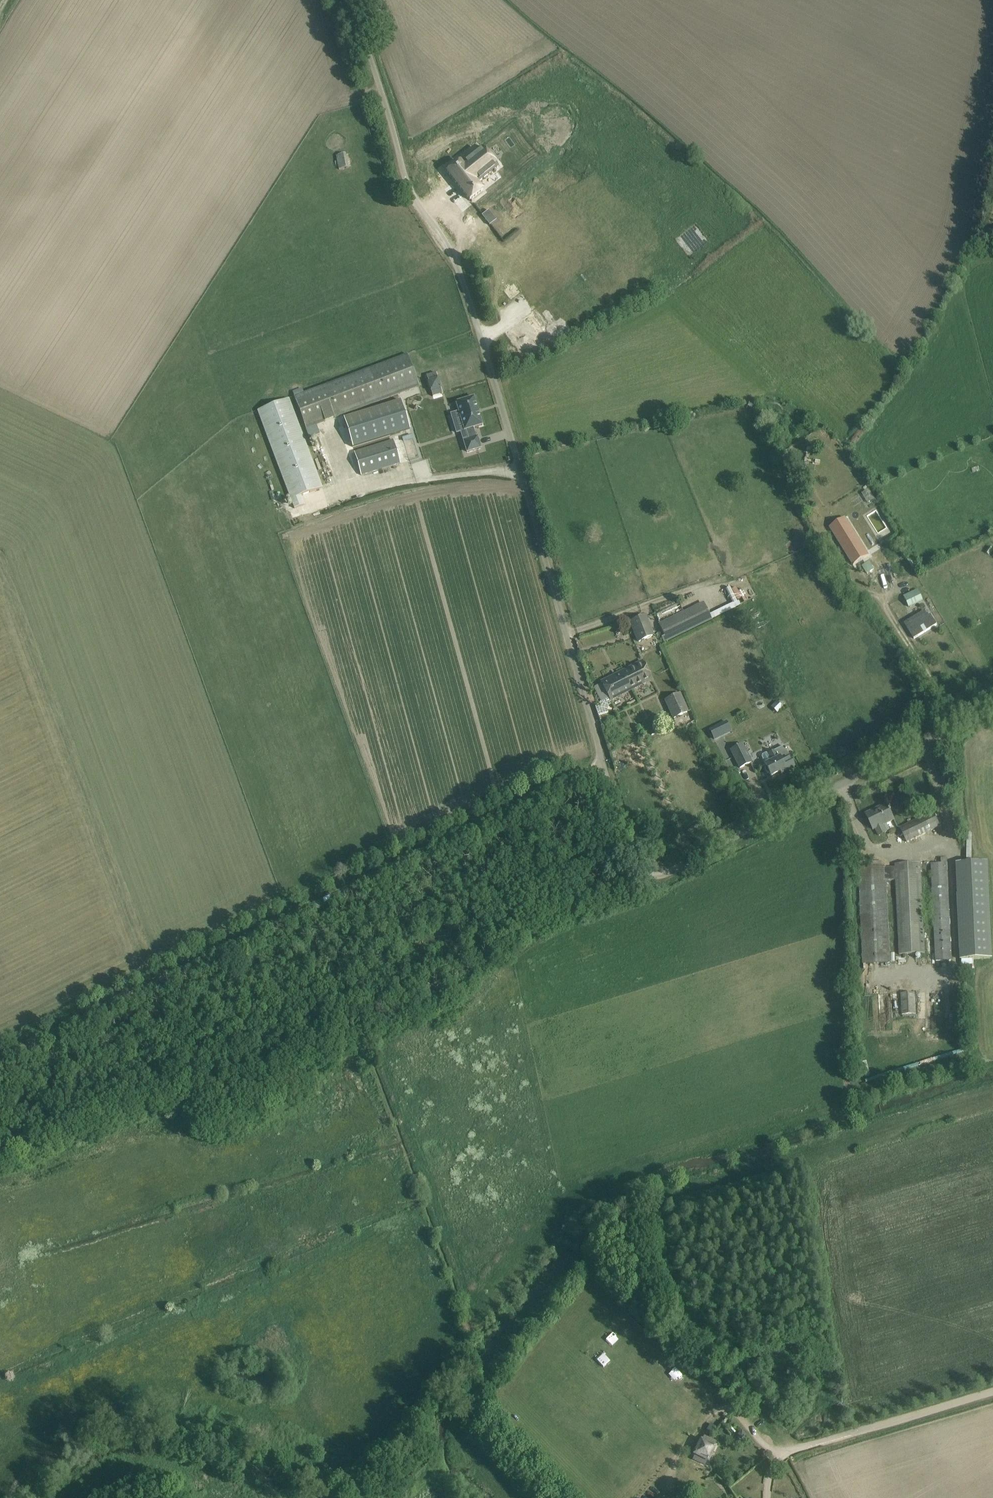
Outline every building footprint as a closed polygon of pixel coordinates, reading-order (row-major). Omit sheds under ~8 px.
[(460,162),(447,172),(470,201),(483,191),(478,184),(499,167),(483,147),(462,164),(460,162)] [(338,168),(347,167),(345,153),(336,155),(338,168)] [(489,226),(499,218),(491,208),(481,216),(489,226)] [(514,283),(504,290),(509,297),(519,290),(514,283)] [(529,319),(510,333),(528,357),(537,350),(533,345),(543,337),(529,319)] [(407,354),(293,396),(305,428),(309,438),(320,434),(316,425),(420,386),(407,354)] [(441,388),(438,378),(428,381),(431,391),(441,388)] [(457,402),(456,402),(456,403),(459,412),(464,430),(466,430),(468,439),(464,441),(467,452),(474,450),(480,448),(477,437),(476,437),(473,428),(482,425),(482,424),(474,398),(474,397),(473,397),(457,402)] [(301,495),(322,488),(289,399),(258,410),(294,508),(304,504),(301,495)] [(401,401),(344,419),(353,448),(410,430),(401,401)] [(393,440),(354,452),(361,475),(409,460),(409,461),(432,453),(434,459),(442,456),(436,439),(406,450),(405,449),(397,451),(393,440)] [(846,518),(830,528),(853,565),(859,561),(869,555),(867,553),(854,532),(847,520),(846,518)] [(892,553),(871,566),(880,582),(902,569),(892,553)] [(864,574),(872,571),(869,562),(861,565),(864,574)] [(923,600),(918,590),(904,596),(909,607),(923,600)] [(662,639),(664,643),(712,619),(704,602),(659,624),(665,637),(662,639)] [(925,610),(904,622),(915,638),(937,624),(931,614),(929,616),(925,610)] [(654,635),(646,616),(630,623),(638,642),(654,635)] [(610,700),(651,679),(642,661),(601,682),(602,684),(595,688),(602,701),(609,698),(610,700)] [(674,718),(687,712),(679,694),(666,700),(674,718)] [(782,706),(778,702),(777,701),(771,707),(777,713),(782,706)] [(715,727),(709,730),(714,740),(720,737),(715,727)] [(751,762),(746,753),(742,744),(731,750),(740,768),(751,762)] [(775,750),(775,749),(762,755),(766,763),(765,764),(766,766),(765,769),(765,771),(767,773),(770,774),(771,776),(783,770),(785,774),(795,769),(784,746),(775,750)] [(896,820),(891,811),(890,809),(889,810),(887,805),(866,814),(873,831),(876,830),(879,837),(888,832),(884,825),(896,820)] [(940,827),(937,821),(933,812),(900,828),(907,842),(940,827)] [(988,862),(956,863),(961,960),(992,958),(988,862)] [(936,961),(951,960),(947,863),(931,864),(936,961)] [(895,868),(896,881),(899,954),(925,953),(922,865),(895,866),(895,868)] [(863,964),(890,963),(886,881),(885,868),(885,866),(859,867),(863,964)] [(886,881),(896,881),(895,868),(885,868),(886,881)] [(902,1015),(916,1014),(915,993),(901,993),(902,1015)] [(612,1379),(619,1384),(622,1380),(615,1375),(612,1379)] [(711,1424),(706,1430),(712,1434),(717,1427),(711,1424)] [(716,1442),(704,1436),(702,1439),(700,1438),(692,1455),(708,1463),(717,1446),(715,1445),(716,1442)]
